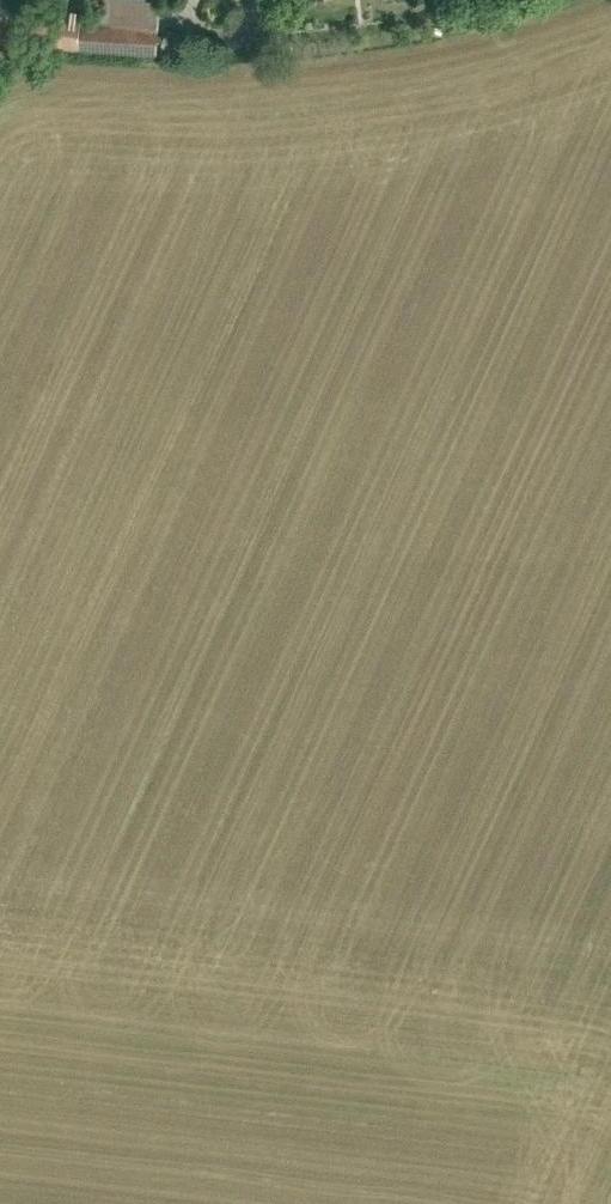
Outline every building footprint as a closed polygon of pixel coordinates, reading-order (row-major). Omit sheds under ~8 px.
[(16,20),(18,2),(8,0),(0,0),(0,18),(16,20)] [(164,0),(66,0),(61,33),(111,41),(129,42),(162,41),(164,0)]
